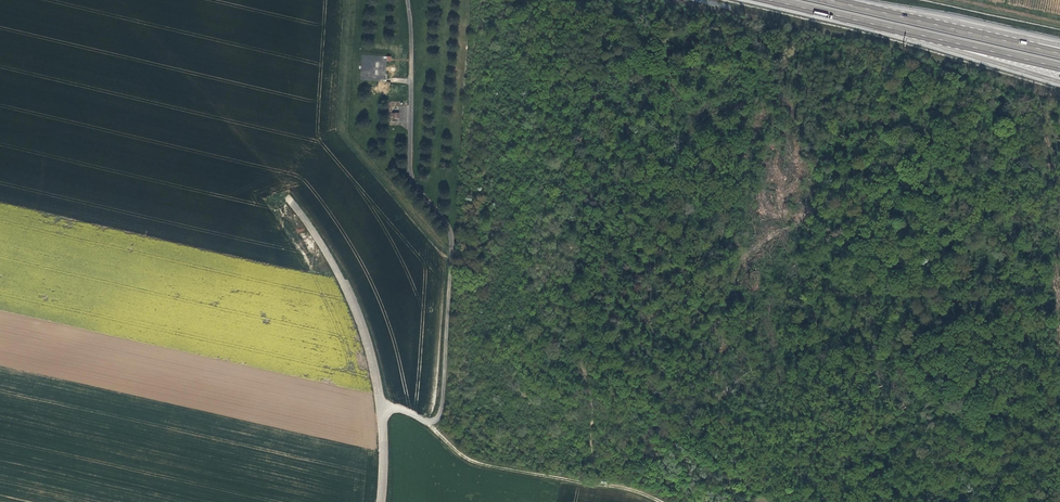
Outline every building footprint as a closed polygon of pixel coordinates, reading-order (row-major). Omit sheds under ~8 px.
[(391,61),(391,56),(361,55),(360,80),(385,81),(386,61),(391,61)] [(980,173),(973,172),(971,181),(973,181),(973,182),(974,183),(976,183),(977,183),(978,181),(979,182),(980,173)]
